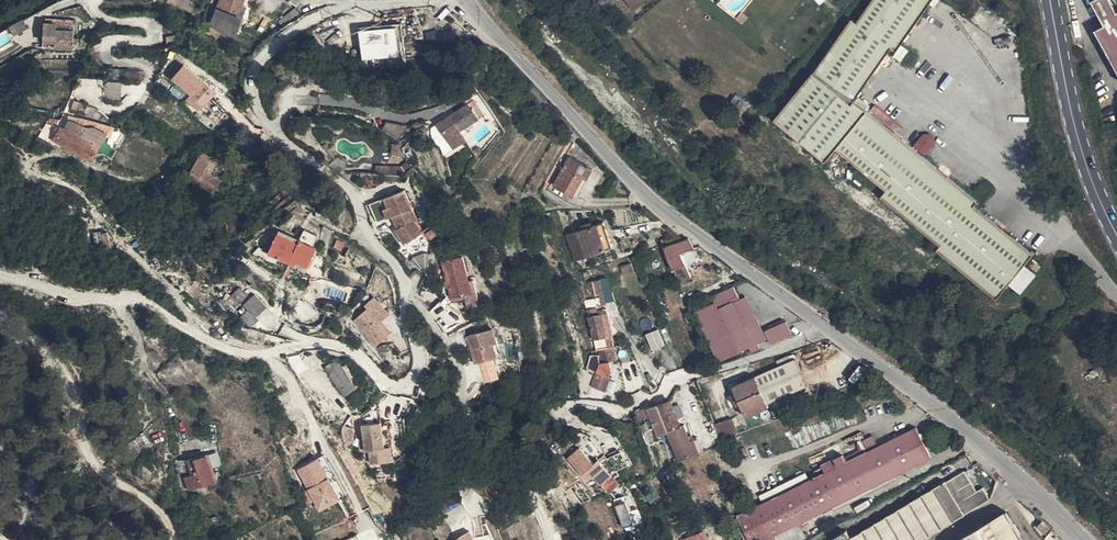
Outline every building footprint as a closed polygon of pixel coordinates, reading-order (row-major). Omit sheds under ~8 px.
[(186,0),(170,0),(169,2),(191,12),(195,4),(186,0)] [(239,22),(245,7),(239,5),(241,0),(221,0),(217,9),(212,21),(236,30),(239,22)] [(607,10),(618,1),(616,0),(599,0),(607,10)] [(633,9),(642,0),(626,0),(633,9)] [(933,0),(873,0),(858,21),(853,18),(815,73),(814,72),(775,119),(826,162),(837,149),(887,190),(881,196),(941,245),(937,250),(998,298),(1009,284),(1025,265),(1027,262),(1033,254),(1002,228),(975,206),(979,201),(929,161),(867,110),(857,102),(855,101),(892,47),(897,51),(933,0)] [(1111,0),(1092,0),(1105,24),(1095,30),(1116,71),(1116,11),(1111,0)] [(212,21),(217,9),(208,6),(203,18),(212,21)] [(296,8),(281,19),(287,26),(301,16),(296,8)] [(749,17),(743,12),(737,18),(744,24),(749,17)] [(56,25),(74,26),(75,20),(46,18),(47,23),(56,23),(56,25)] [(22,20),(10,27),(14,34),(26,27),(22,20)] [(232,41),(236,30),(212,21),(210,26),(232,41)] [(73,39),(74,26),(56,25),(56,23),(47,23),(44,23),(43,51),(55,52),(55,48),(73,48),(73,43),(77,44),(79,39),(73,39)] [(361,27),(364,68),(406,65),(403,23),(361,27)] [(14,44),(6,29),(0,32),(0,52),(14,44)] [(436,35),(427,37),(428,45),(438,43),(436,35)] [(188,91),(200,77),(184,64),(172,78),(188,91)] [(191,94),(203,80),(200,77),(188,91),(191,94)] [(108,79),(105,93),(120,97),(123,82),(108,79)] [(216,91),(203,80),(191,94),(186,100),(199,111),(216,91)] [(465,101),(475,93),(471,87),(461,94),(465,101)] [(749,105),(736,96),(730,104),(743,113),(749,105)] [(860,97),(857,102),(867,110),(871,105),(860,97)] [(475,99),(455,112),(456,114),(451,117),(450,115),(437,123),(453,148),(466,140),(460,130),(485,114),(475,99)] [(82,118),(108,125),(110,120),(102,113),(87,105),(82,118)] [(94,127),(106,134),(110,136),(113,126),(108,125),(82,118),(80,117),(78,122),(93,129),(94,127)] [(490,119),(486,122),(496,133),(499,129),(490,119)] [(60,126),(53,141),(91,161),(92,158),(94,158),(106,134),(94,127),(93,129),(78,122),(74,121),(69,120),(65,128),(60,126)] [(927,129),(915,144),(927,153),(938,138),(927,129)] [(483,150),(480,145),(473,151),(477,156),(483,150)] [(414,155),(407,151),(403,158),(410,162),(414,155)] [(202,152),(194,165),(203,172),(211,174),(219,161),(202,152)] [(553,186),(574,197),(584,177),(588,179),(593,169),(570,156),(553,186)] [(243,169),(230,162),(227,167),(240,174),(243,169)] [(203,172),(194,165),(188,176),(186,179),(214,194),(217,190),(220,185),(221,181),(211,175),(211,174),(203,172)] [(186,179),(188,176),(176,169),(174,175),(185,181),(186,179)] [(584,177),(574,197),(577,199),(588,179),(584,177)] [(255,190),(261,194),(265,188),(260,184),(255,190)] [(404,189),(385,197),(389,206),(385,208),(384,209),(388,218),(392,216),(396,225),(400,223),(402,226),(398,228),(395,229),(405,245),(423,233),(415,222),(418,220),(404,189)] [(266,201),(260,197),(256,194),(250,203),(260,209),(266,201)] [(202,215),(200,219),(198,223),(209,230),(209,229),(214,223),(202,215)] [(603,222),(591,227),(579,231),(566,235),(575,261),(612,248),(603,222)] [(579,231),(591,227),(589,223),(578,226),(579,231)] [(209,229),(209,230),(206,235),(213,240),(217,234),(209,229)] [(298,242),(300,239),(280,229),(278,233),(298,242)] [(300,239),(312,245),(316,235),(304,230),(300,239)] [(315,247),(312,245),(300,239),(298,242),(278,233),(269,253),(266,259),(275,264),(279,258),(289,262),(291,258),(296,260),(307,265),(315,247)] [(693,248),(689,238),(664,246),(668,259),(679,281),(691,276),(681,253),(693,248)] [(255,253),(266,259),(269,253),(257,248),(255,253)] [(447,281),(449,288),(453,302),(462,300),(464,308),(479,304),(473,280),(469,281),(462,257),(443,261),(447,281)] [(1038,271),(1041,266),(1032,259),(1028,264),(1038,271)] [(633,270),(632,264),(621,268),(623,273),(633,270)] [(1025,265),(1009,284),(1021,292),(1036,273),(1025,265)] [(598,280),(585,284),(592,309),(605,305),(598,280)] [(702,326),(706,334),(718,361),(750,347),(757,343),(765,339),(763,332),(747,296),(740,299),(734,287),(694,307),(702,326)] [(247,295),(239,288),(228,302),(236,307),(247,295)] [(255,294),(244,305),(250,311),(249,313),(243,307),(239,312),(245,317),(244,319),(251,326),(257,318),(256,317),(266,305),(255,294)] [(305,294),(303,296),(316,309),(319,306),(305,294)] [(359,306),(365,311),(378,322),(388,307),(375,298),(373,300),(367,295),(359,306)] [(316,309),(303,296),(302,296),(292,309),(305,320),(316,309)] [(611,348),(614,348),(611,336),(612,335),(607,312),(602,313),(602,310),(597,311),(596,308),(586,311),(595,344),(597,351),(611,348)] [(373,328),(378,322),(365,311),(360,318),(373,328)] [(786,322),(763,332),(765,339),(769,338),(771,342),(791,332),(786,322)] [(647,332),(652,348),(665,345),(660,328),(647,332)] [(487,359),(494,358),(501,355),(497,343),(473,350),(476,363),(481,361),(487,359)] [(757,343),(750,347),(752,352),(760,348),(757,343)] [(616,359),(614,348),(611,348),(597,351),(599,362),(599,363),(591,387),(604,392),(609,377),(612,371),(609,361),(612,360),(616,359)] [(776,361),(779,367),(791,362),(788,355),(776,361)] [(354,386),(336,359),(326,366),(344,394),(354,386)] [(492,372),(487,359),(481,361),(485,374),(492,372)] [(791,362),(779,367),(733,387),(738,398),(741,404),(737,405),(740,412),(744,411),(744,413),(768,403),(807,385),(796,360),(791,362)] [(679,461),(695,455),(699,453),(694,439),(690,440),(689,436),(684,425),(680,426),(670,401),(648,410),(651,419),(657,435),(667,432),(679,461)] [(769,406),(768,403),(744,413),(746,417),(769,406)] [(640,423),(651,419),(648,410),(647,408),(637,413),(640,423)] [(379,410),(373,411),(377,437),(375,437),(377,451),(385,450),(379,410)] [(377,437),(373,411),(355,413),(359,439),(362,439),(364,453),(377,451),(375,437),(377,437)] [(295,439),(285,419),(279,422),(289,442),(295,439)] [(714,425),(719,439),(737,433),(732,419),(714,425)] [(878,446),(868,451),(865,453),(863,448),(845,458),(843,454),(834,459),(834,460),(837,466),(825,472),(738,516),(750,539),(764,539),(775,535),(867,489),(931,457),(915,427),(878,446)] [(868,451),(878,446),(873,435),(863,441),(868,451)] [(694,439),(699,453),(703,452),(698,438),(694,439)] [(585,443),(582,439),(574,446),(578,450),(585,443)] [(184,477),(188,490),(206,484),(216,480),(207,454),(190,460),(185,460),(190,475),(184,477)] [(321,455),(299,466),(319,509),(342,498),(321,455)] [(185,460),(176,461),(179,491),(188,490),(184,477),(190,475),(185,460)] [(600,484),(610,476),(610,475),(612,473),(608,467),(611,464),(608,460),(599,465),(596,462),(591,467),(589,465),(581,471),(586,479),(593,475),(600,484)] [(837,466),(834,460),(822,467),(825,472),(837,466)] [(965,514),(974,508),(989,499),(983,487),(977,490),(964,470),(946,482),(945,481),(870,526),(861,531),(853,536),(850,529),(830,539),(921,539),(965,514)] [(600,484),(607,493),(617,485),(610,476),(600,484)] [(192,498),(209,491),(206,484),(188,490),(192,498)] [(1025,494),(1019,498),(1024,502),(1029,498),(1025,494)] [(625,529),(634,525),(626,501),(623,502),(621,497),(614,500),(625,529)] [(472,520),(464,507),(446,518),(455,532),(472,520)] [(974,508),(965,514),(966,516),(973,514),(976,511),(974,508)] [(137,509),(124,518),(129,527),(145,520),(137,509)] [(958,539),(1025,539),(1007,510),(958,539)] [(129,527),(124,518),(118,521),(124,530),(129,527)] [(1050,529),(1042,521),(1038,526),(1046,533),(1050,529)] [(858,527),(861,531),(870,526),(867,522),(858,527)] [(468,531),(455,539),(474,539),(468,531)] [(688,539),(690,539),(700,535),(703,539),(707,539),(703,531),(687,538),(688,539)]
